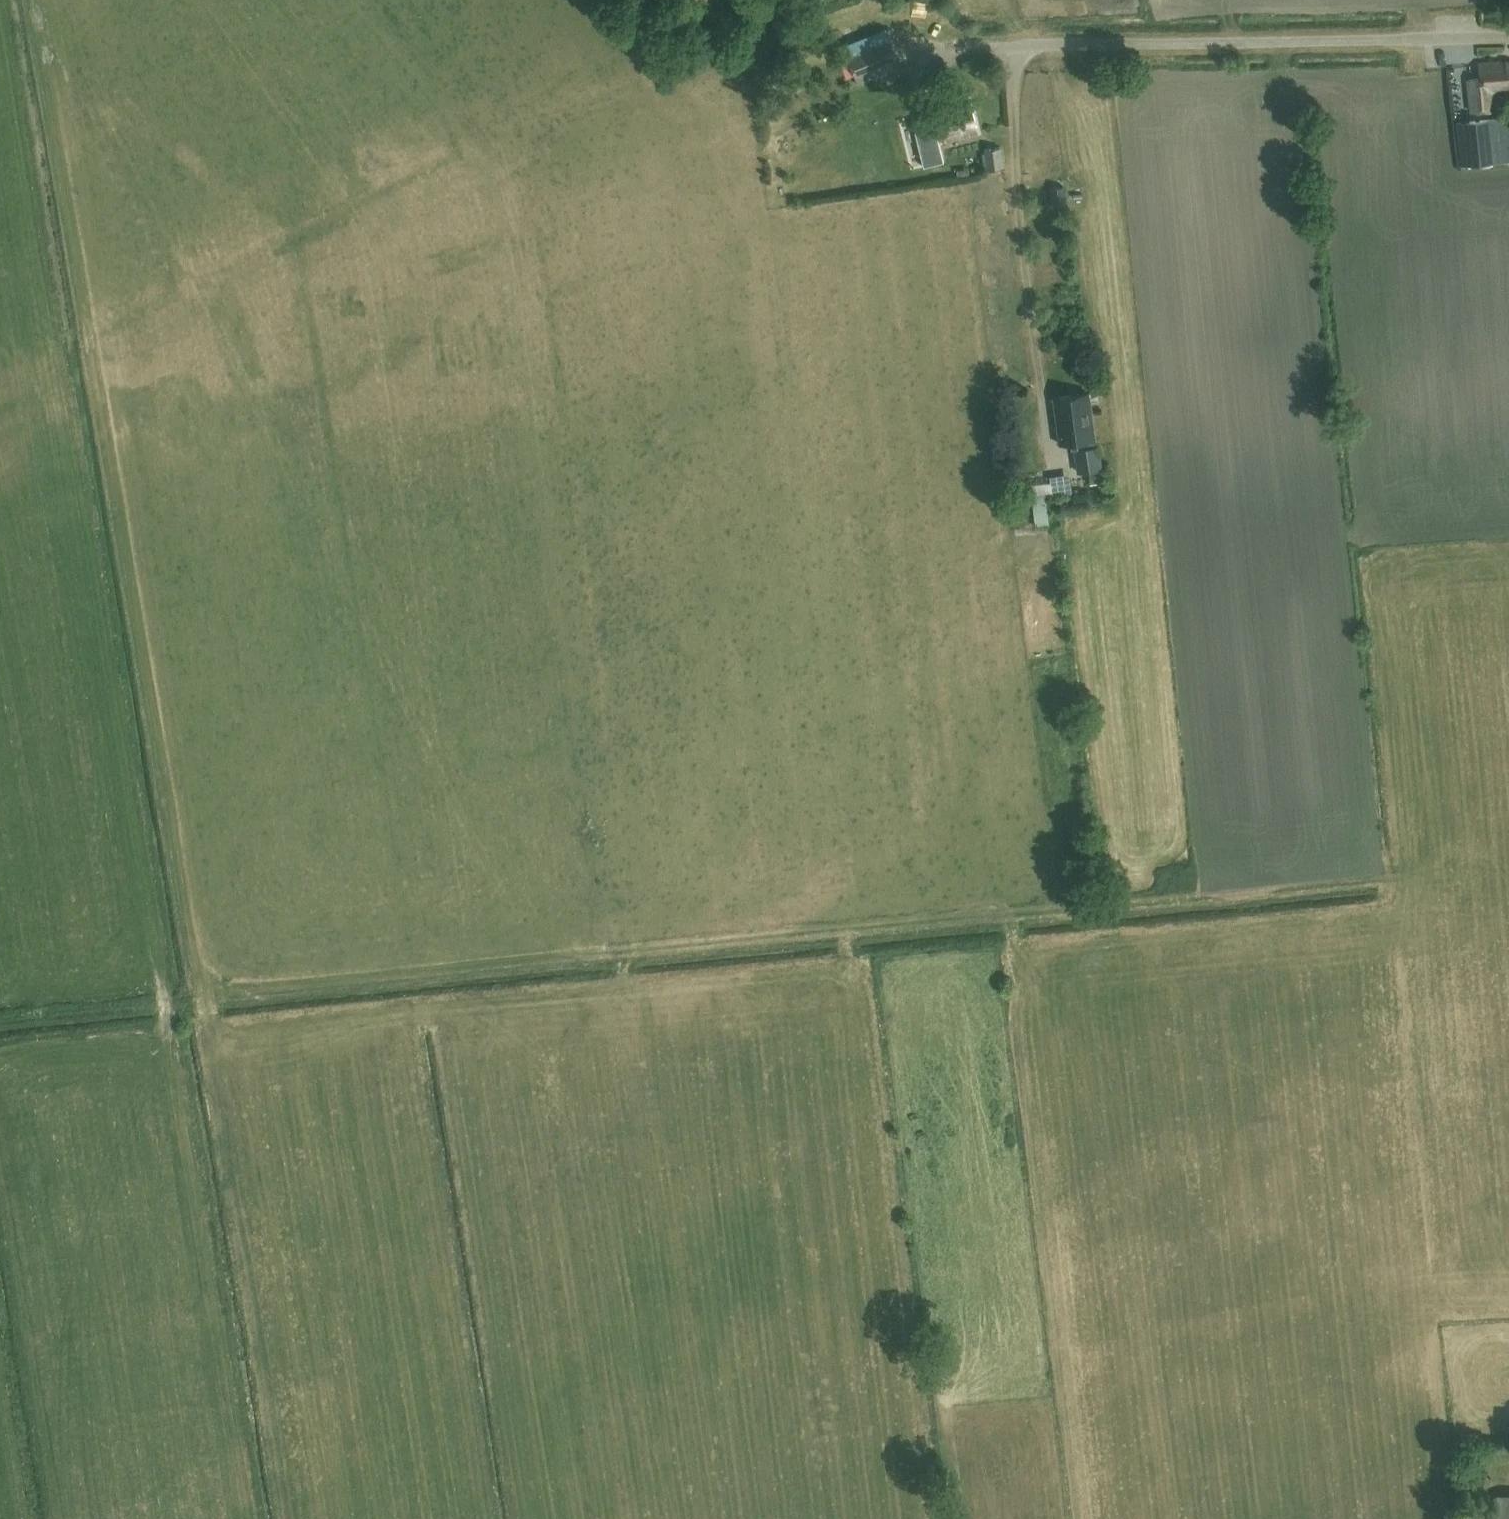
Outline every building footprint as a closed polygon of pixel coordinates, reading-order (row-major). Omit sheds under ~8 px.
[(857,76),(898,59),(891,40),(849,57),(857,76)] [(1481,78),(1468,80),(1473,113),(1498,109),(1495,91),(1508,90),(1508,62),(1507,62),(1507,61),(1480,63),(1481,78)] [(939,142),(977,131),(969,101),(963,102),(963,100),(930,109),(939,142)] [(1496,118),(1457,123),(1460,151),(1461,151),(1463,165),(1500,161),(1496,118)] [(1006,168),(1002,147),(985,150),(989,171),(1006,168)] [(1050,189),(1052,207),(1066,205),(1064,187),(1050,189)] [(1077,470),(1100,467),(1098,445),(1095,445),(1088,392),(1054,396),(1060,441),(1074,440),(1077,470)]
